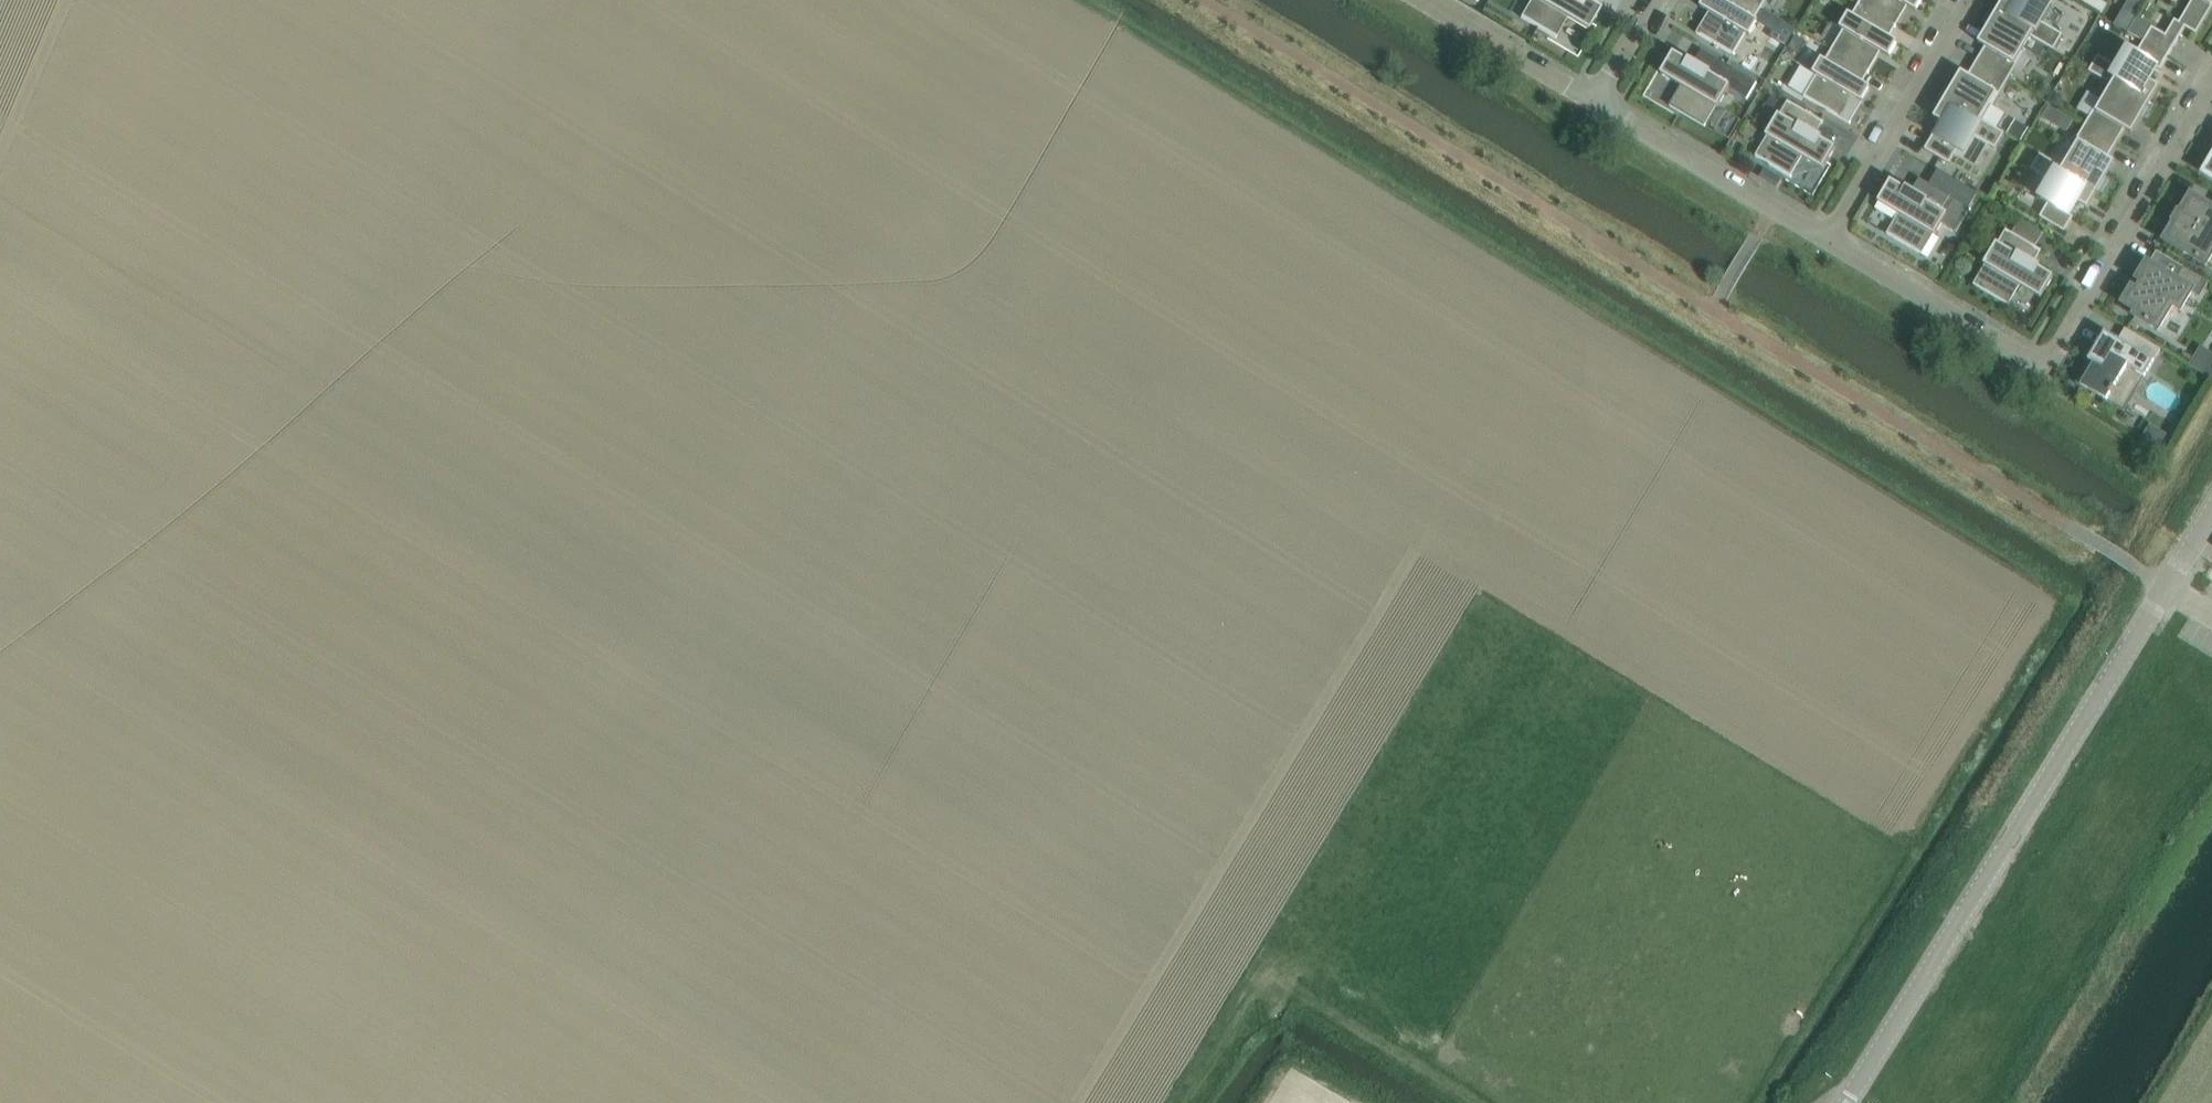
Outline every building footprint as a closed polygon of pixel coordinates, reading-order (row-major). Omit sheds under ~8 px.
[(1524,17),(1522,15),(1520,17),(1556,38),(1557,36),(1552,33),(1562,15),(1588,30),(1601,9),(1587,0),(1535,0),(1524,17)] [(1748,0),(1705,0),(1703,3),(1704,3),(1703,6),(1701,5),(1700,7),(1712,14),(1701,33),(1698,31),(1697,33),(1734,55),(1746,34),(1749,36),(1750,34),(1749,33),(1750,31),(1751,31),(1757,22),(1758,21),(1755,19),(1761,8),(1748,0)] [(1761,8),(1766,0),(1748,0),(1761,8)] [(1858,4),(1895,26),(1896,25),(1893,23),(1904,4),(1916,11),(1917,9),(1915,9),(1917,6),(1918,7),(1922,0),(1861,0),(1858,4)] [(2046,1),(2046,0),(2018,0),(2017,2),(2013,0),(2003,0),(1998,9),(2034,30),(2031,36),(2053,50),(2063,34),(2042,22),(2052,5),(2046,1)] [(2114,24),(2128,32),(2147,0),(2128,0),(2114,24)] [(2179,22),(2175,19),(2166,35),(2152,27),(2143,41),(2168,56),(2185,27),(2195,33),(2195,34),(2196,34),(2211,7),(2211,0),(2192,0),(2179,22)] [(1895,26),(1858,4),(1852,14),(1849,12),(1848,14),(1843,24),(1844,24),(1842,27),(1841,26),(1840,27),(1843,29),(1831,49),(1868,71),(1869,70),(1866,69),(1877,50),(1889,57),(1890,55),(1888,54),(1890,52),(1891,52),(1896,43),(1897,43),(1898,42),(1886,34),(1892,25),(1895,27),(1895,26)] [(2034,30),(1998,9),(1996,12),(1997,13),(1989,26),(1988,26),(1978,42),(1985,46),(1977,61),(2008,79),(2024,53),(2022,51),(2031,36),(2034,30)] [(1795,35),(1788,46),(1799,52),(1806,41),(1795,35)] [(2168,56),(2143,41),(2136,54),(2129,50),(2118,67),(2098,55),(2089,71),(2112,84),(2115,78),(2151,99),(2159,86),(2148,80),(2155,67),(2160,70),(2168,56)] [(1803,68),(1791,89),(1804,96),(1841,118),(1850,123),(1851,121),(1848,119),(1859,100),(1862,102),(1863,101),(1862,100),(1863,97),(1864,98),(1869,88),(1870,89),(1871,87),(1859,80),(1865,71),(1868,72),(1868,71),(1831,49),(1825,60),(1822,58),(1821,60),(1816,69),(1817,70),(1815,72),(1814,71),(1813,73),(1803,68)] [(1674,52),(1661,73),(1687,89),(1676,106),(1671,103),(1670,105),(1705,126),(1706,124),(1703,122),(1714,105),(1718,107),(1730,85),(1748,95),(1746,98),(1748,99),(1757,83),(1737,71),(1702,50),(1701,52),(1707,55),(1701,65),(1689,58),(1688,60),(1674,52)] [(1759,58),(1752,70),(1767,79),(1774,67),(1759,58)] [(2006,113),(1993,106),(2008,79),(1977,61),(1969,75),(1961,71),(1951,87),(1952,88),(1944,102),(1943,101),(1942,104),(1978,126),(1982,120),(1997,128),(2006,113)] [(2151,99),(2115,78),(2112,84),(2103,99),(2100,98),(2085,124),(2116,143),(2125,129),(2132,133),(2142,116),(2141,116),(2149,102),(2149,103),(2151,99)] [(1823,121),(1788,101),(1787,103),(1790,104),(1783,116),(1779,114),(1766,135),(1770,138),(1759,155),(1757,154),(1755,156),(1791,177),(1792,175),(1786,171),(1797,153),(1823,169),(1836,147),(1822,139),(1823,137),(1810,130),(1816,120),(1822,123),(1823,121)] [(1978,126),(1942,104),(1934,117),(1945,124),(1938,136),(1933,134),(1925,149),(1949,163),(1955,154),(1958,149),(1972,158),(1982,141),(1995,149),(2004,133),(1997,128),(1982,120),(1978,126)] [(2105,178),(2106,176),(2115,161),(2108,157),(2116,143),(2085,124),(2069,151),(2072,152),(2063,167),(2059,173),(2095,195),(2097,191),(2096,191),(2104,177),(2105,178)] [(2059,173),(2063,167),(2023,144),(2014,159),(2051,182),(2041,199),(2047,203),(2040,217),(2064,231),(2073,216),(2069,214),(2076,202),(2087,208),(2095,195),(2059,173)] [(1764,168),(1759,177),(1777,188),(1777,187),(1782,178),(1764,168)] [(1905,188),(1891,180),(1878,201),(1904,217),(1894,235),(1888,231),(1887,233),(1922,254),(1923,252),(1921,250),(1931,233),(1935,235),(1947,214),(1962,223),(1971,209),(1919,178),(1918,180),(1924,183),(1919,193),(1906,186),(1905,188)] [(2191,195),(2181,212),(2178,210),(2171,221),(2174,223),(2164,241),(2206,265),(2211,255),(2211,207),(2191,195)] [(2041,250),(2006,229),(2005,231),(2007,233),(2001,245),(1997,242),(1984,264),(1988,266),(1977,284),(1975,282),(1973,284),(2009,305),(2010,303),(2004,300),(2015,282),(2041,298),(2054,276),(2039,267),(2040,265),(2028,258),(2034,248),(2040,252),(2041,250)] [(2178,280),(2147,262),(2137,279),(2140,281),(2136,289),(2132,287),(2123,303),(2136,311),(2134,315),(2158,330),(2173,306),(2181,310),(2192,291),(2199,294),(2207,281),(2185,269),(2178,280)] [(2161,349),(2145,340),(2138,351),(2105,331),(2088,359),(2089,360),(2076,382),(2124,411),(2138,389),(2139,389),(2155,362),(2154,361),(2161,349)] [(2211,375),(2211,355),(2206,351),(2195,368),(2210,378),(2211,375)] [(2203,576),(2211,580),(2211,557),(2203,576)]
